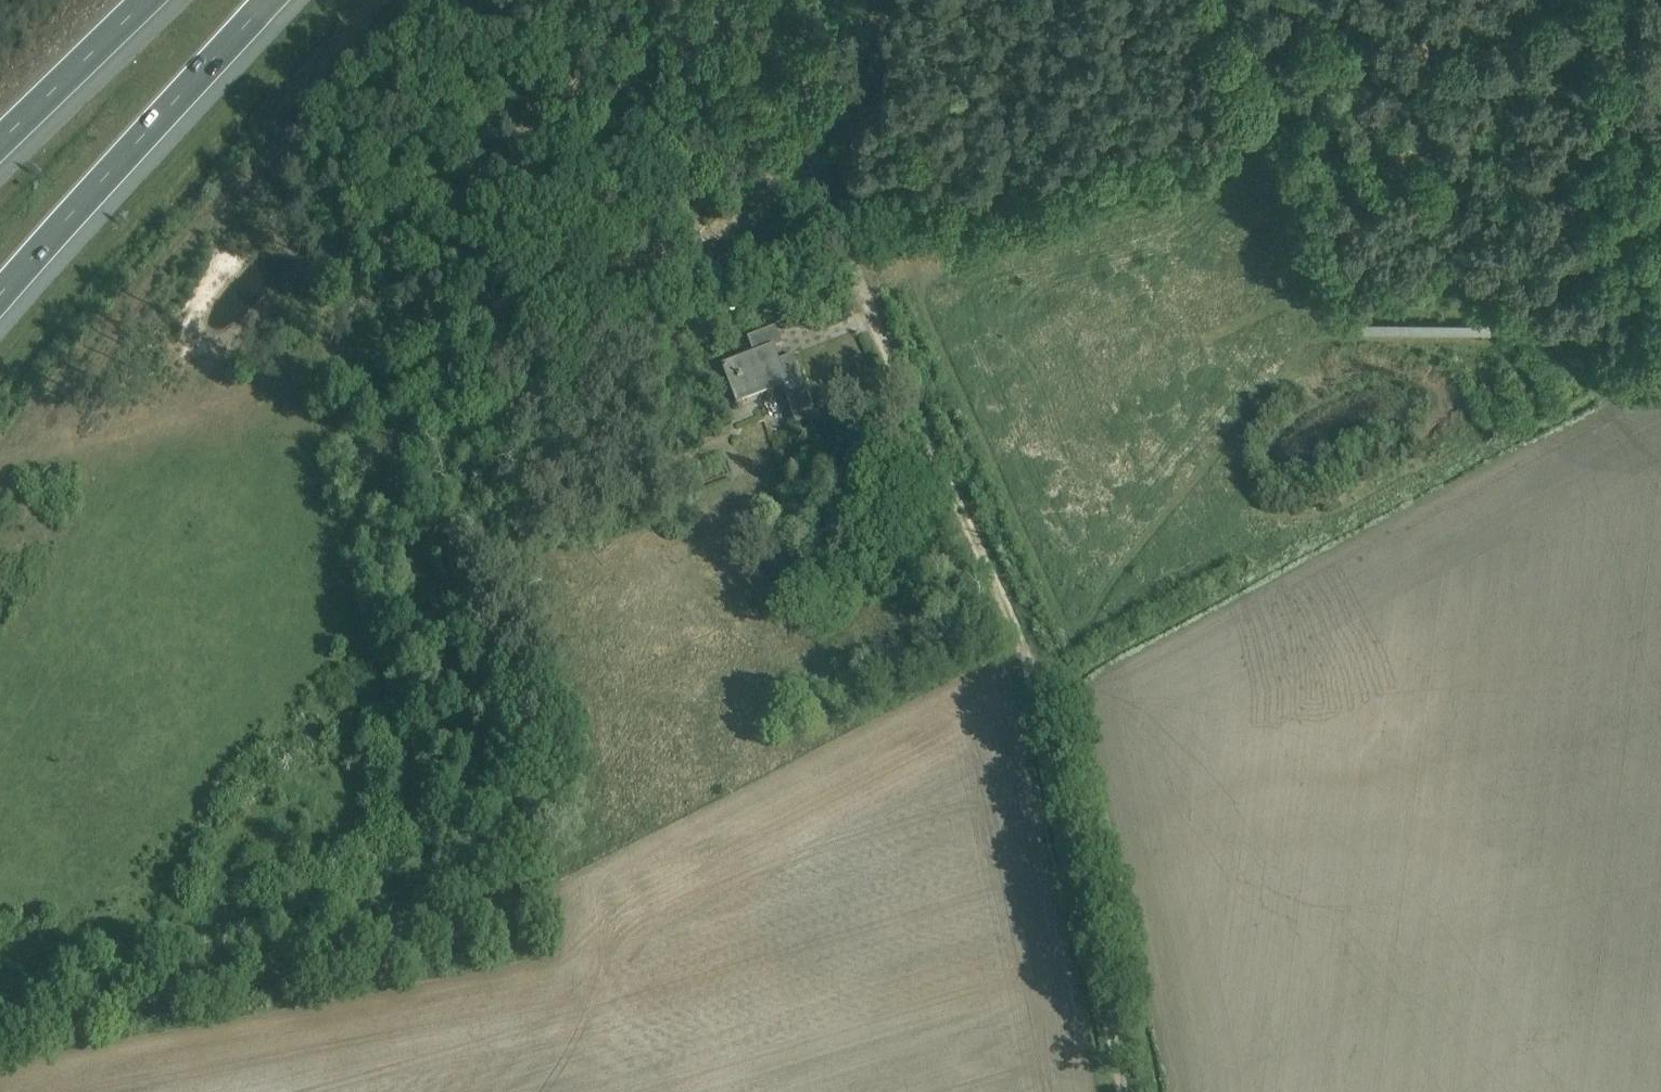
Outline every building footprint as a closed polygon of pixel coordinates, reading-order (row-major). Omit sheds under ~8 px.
[(783,389),(797,425),(817,418),(794,356),(780,362),(775,348),(783,345),(777,327),(748,338),(754,355),(723,367),(737,406),(783,389)]
